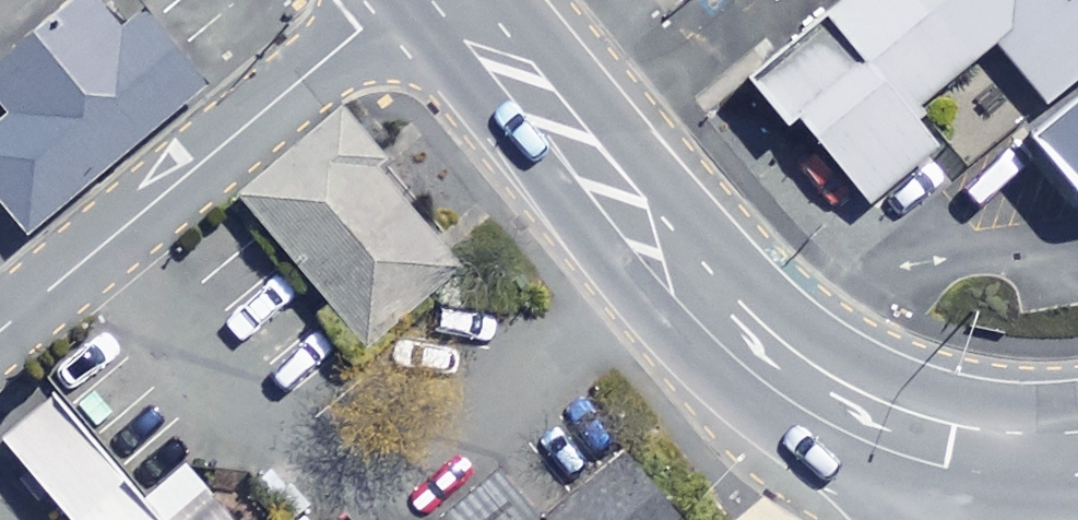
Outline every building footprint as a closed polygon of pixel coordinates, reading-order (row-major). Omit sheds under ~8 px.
[(30,228),(213,76),(151,3),(125,25),(105,0),(64,0),(0,53),(0,96),(11,109),(0,119),(0,192),(30,228)] [(953,0),(849,0),(740,89),(862,238),(931,182),(901,145),(1004,61),(953,0)] [(1073,92),(1077,88),(1077,0),(997,0),(1073,92)] [(1027,145),(1077,206),(1077,104),(1027,145)] [(462,285),(347,121),(246,192),(361,356),(462,285)] [(139,499),(46,392),(0,432),(0,442),(68,519),(157,519),(139,499)] [(624,442),(547,508),(504,457),(430,519),(690,519),(624,442)] [(191,460),(139,499),(157,519),(243,519),(191,460)]
